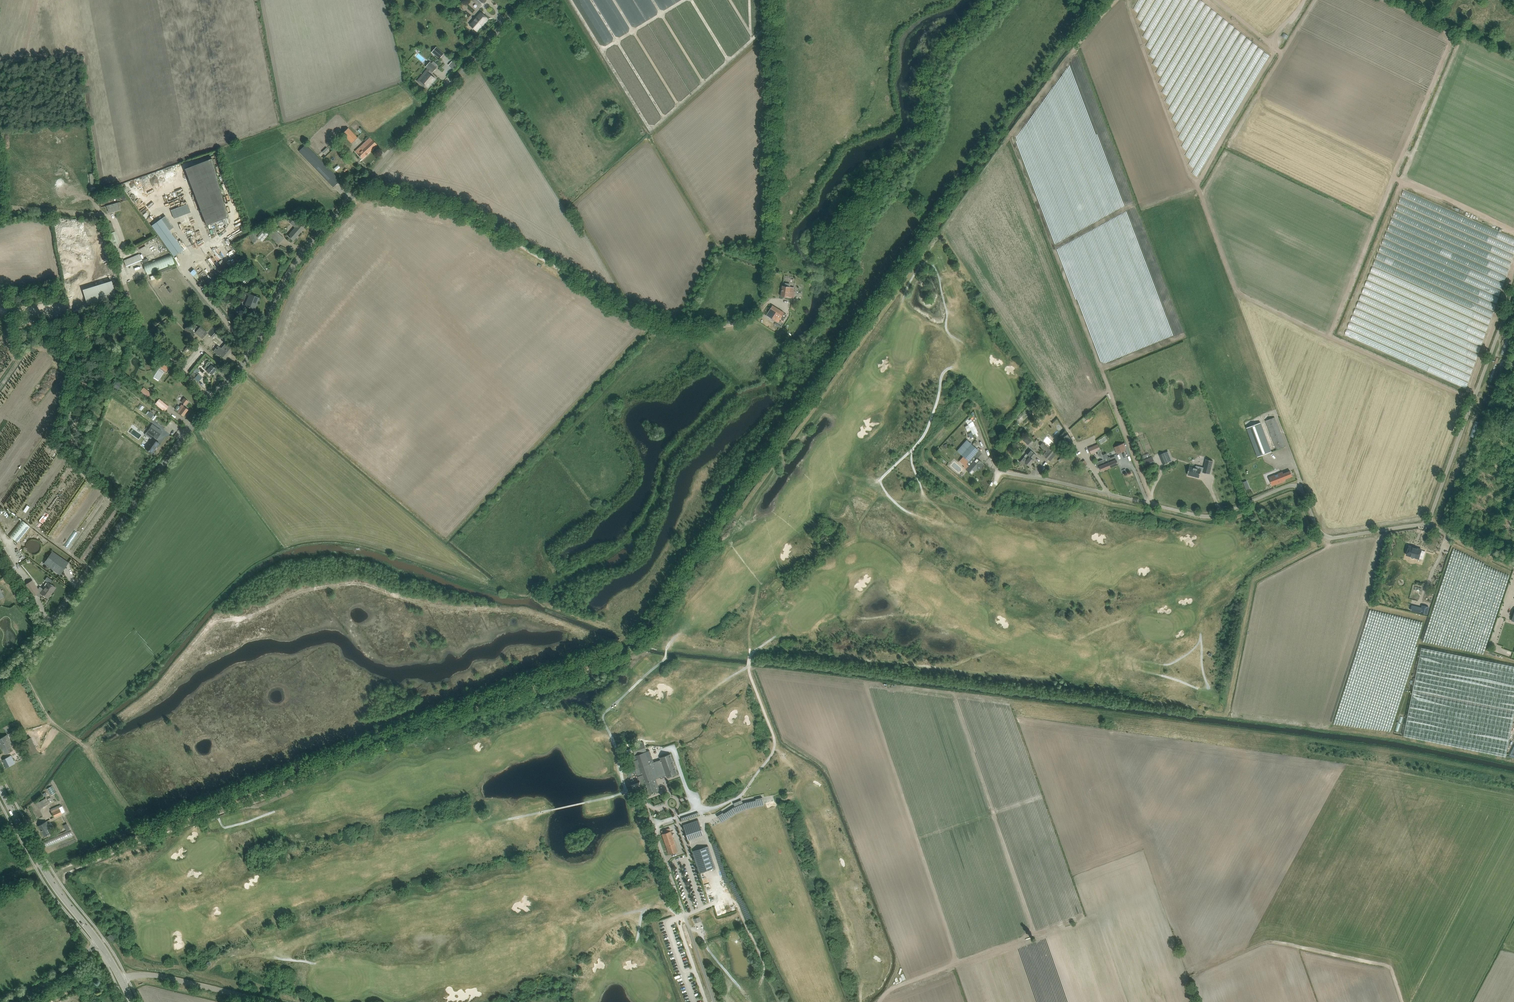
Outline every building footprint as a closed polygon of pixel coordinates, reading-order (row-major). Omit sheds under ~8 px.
[(488,19),(481,13),(470,25),(473,27),(477,31),(482,24),(482,25),(488,19)] [(444,53),(437,47),(432,52),(440,59),(444,53)] [(419,53),(416,57),(423,62),(426,58),(419,53)] [(437,64),(433,61),(432,63),(431,62),(426,67),(428,68),(417,81),(423,86),(425,85),(426,86),(426,85),(427,87),(432,81),(433,82),(435,78),(430,74),(432,72),(433,72),(437,67),(435,66),(437,64)] [(450,66),(455,70),(459,66),(454,62),(450,66)] [(1448,83),(1446,87),(1484,104),(1486,100),(1448,83)] [(1259,104),(1257,108),(1284,121),(1286,118),(1279,115),(1280,114),(1259,104)] [(351,143),(358,137),(348,127),(342,133),(351,143)] [(370,137),(355,151),(362,159),(377,145),(370,137)] [(306,144),(299,151),(333,187),(340,180),(336,177),(306,144)] [(206,225),(228,217),(212,158),(185,169),(206,225)] [(122,191),(111,194),(112,200),(121,197),(123,201),(128,200),(122,191)] [(1378,211),(1363,204),(1362,206),(1351,201),(1349,204),(1376,216),(1378,211)] [(107,209),(109,213),(120,209),(119,205),(118,202),(106,206),(107,209)] [(298,235),(304,228),(298,223),(298,224),(292,219),(290,217),(288,220),(290,222),(289,222),(295,227),(288,236),(293,240),(296,238),(295,235),(296,234),(298,235)] [(174,256),(183,250),(161,219),(152,225),(174,256)] [(112,222),(106,224),(109,232),(115,230),(112,222)] [(268,234),(263,229),(257,237),(262,241),(268,234)] [(279,244),(284,238),(274,229),(269,235),(275,240),(279,244)] [(115,231),(107,234),(112,246),(119,243),(115,231)] [(249,235),(252,242),(258,239),(255,232),(249,235)] [(147,274),(174,263),(171,253),(143,264),(147,274)] [(83,290),(88,306),(117,297),(112,281),(83,290)] [(782,286),(781,296),(786,297),(791,298),(791,294),(794,295),(795,291),(794,291),(794,287),(790,287),(791,284),(785,283),(785,286),(782,286)] [(259,298),(255,296),(246,293),(245,294),(248,296),(245,305),(250,307),(255,309),(253,308),(256,302),(257,303),(259,298)] [(784,313),(772,306),(766,315),(778,323),(780,320),(783,322),(787,316),(784,314),(784,313)] [(217,325),(210,334),(213,337),(220,328),(217,325)] [(187,326),(184,330),(192,336),(194,332),(187,326)] [(202,338),(207,332),(200,326),(200,327),(195,332),(202,338)] [(220,357),(221,355),(225,359),(228,355),(227,355),(229,352),(230,353),(233,349),(229,346),(228,346),(226,344),(222,348),(218,345),(213,351),(220,357)] [(206,364),(206,365),(203,368),(211,375),(214,372),(215,373),(216,373),(218,371),(218,370),(214,367),(212,365),(211,363),(209,361),(208,362),(206,364)] [(202,377),(198,374),(194,378),(198,382),(202,377)] [(168,406),(159,398),(156,402),(165,410),(168,406)] [(178,411),(177,411),(179,413),(183,416),(188,409),(184,406),(185,405),(188,401),(184,398),(181,402),(184,404),(183,405),(182,404),(180,406),(178,405),(175,409),(178,411)] [(147,414),(152,420),(156,416),(151,411),(147,414)] [(1276,449),(1285,446),(1275,417),(1265,420),(1274,443),(1272,443),(1273,447),(1275,446),(1276,449)] [(1052,425),(1054,429),(1057,427),(1061,432),(1064,430),(1060,425),(1062,423),(1060,420),(1052,425)] [(968,424),(965,426),(966,428),(967,428),(969,427),(971,431),(972,432),(971,432),(968,434),(970,438),(973,436),(972,435),(978,432),(973,421),(968,424)] [(1261,422),(1246,427),(1257,456),(1258,456),(1272,451),(1261,422)] [(159,443),(155,440),(156,438),(157,439),(160,434),(150,427),(147,432),(154,437),(153,439),(152,438),(145,448),(152,453),(159,443)] [(1047,436),(1043,441),(1050,447),(1054,442),(1047,436)] [(66,441),(72,450),(74,449),(84,441),(82,439),(81,440),(80,440),(79,441),(79,440),(75,443),(71,437),(66,441)] [(957,451),(968,461),(969,461),(974,456),(979,450),(967,439),(957,451)] [(1043,442),(1040,445),(1046,451),(1049,447),(1043,442)] [(1114,447),(1115,449),(1117,453),(1126,450),(1124,445),(1123,443),(1114,447)] [(1102,458),(1103,459),(1095,463),(1095,464),(1097,468),(1100,467),(1101,471),(1108,468),(1103,455),(1098,444),(1089,448),(1091,453),(1098,450),(1098,452),(1098,454),(1098,455),(1099,456),(1100,458),(1102,458)] [(1036,455),(1033,452),(1031,450),(1028,454),(1027,453),(1024,457),(1020,461),(1023,464),(1025,462),(1029,466),(1034,460),(1033,459),(1036,455)] [(1056,453),(1052,450),(1046,457),(1050,460),(1056,453)] [(1507,463),(1512,453),(1509,451),(1504,461),(1507,463)] [(1107,453),(1103,455),(1108,468),(1118,464),(1116,459),(1115,456),(1110,458),(1110,456),(1108,457),(1107,453)] [(1164,453),(1159,454),(1163,465),(1168,463),(1168,462),(1170,461),(1168,455),(1165,456),(1164,453)] [(966,469),(968,471),(972,474),(979,467),(980,468),(983,464),(982,463),(977,458),(976,458),(974,456),(969,461),(968,461),(966,464),(969,466),(966,469)] [(1153,456),(1144,460),(1147,467),(1156,463),(1153,456)] [(1210,474),(1213,461),(1206,459),(1203,470),(1201,469),(1201,468),(1200,466),(1196,466),(1195,466),(1195,468),(1190,466),(1188,475),(1200,477),(1201,471),(1203,472),(1210,474)] [(1495,474),(1498,464),(1502,466),(1503,462),(1496,459),(1491,473),(1495,474)] [(1507,465),(1501,479),(1505,481),(1511,467),(1507,465)] [(1284,479),(1292,476),(1290,471),(1283,474),(1283,472),(1269,477),(1273,485),(1285,481),(1284,479)] [(1503,494),(1506,488),(1500,485),(1497,490),(1503,494)] [(22,520),(9,535),(17,542),(30,527),(22,520)] [(1473,529),(1476,521),(1473,520),(1472,523),(1468,521),(1466,527),(1473,529)] [(1484,534),(1490,536),(1493,528),(1487,526),(1484,534)] [(1409,546),(1407,555),(1410,556),(1411,557),(1411,558),(1412,558),(1413,558),(1414,558),(1415,557),(1419,559),(1419,558),(1421,550),(1422,549),(1418,548),(1413,547),(1409,546)] [(0,551),(0,552),(10,568),(15,565),(5,548),(0,551)] [(60,575),(69,562),(52,551),(44,563),(60,575)] [(1430,555),(1428,562),(1423,560),(1420,570),(1431,572),(1434,561),(1438,562),(1439,558),(1430,555)] [(3,577),(0,579),(6,586),(9,583),(3,577)] [(32,580),(25,585),(32,597),(36,594),(40,592),(38,589),(32,580)] [(40,592),(36,594),(40,596),(42,594),(48,598),(51,594),(50,593),(54,587),(50,584),(48,582),(44,589),(40,586),(38,589),(40,592)] [(1422,605),(1420,613),(1428,614),(1429,607),(1422,605)] [(1422,647),(1404,736),(1506,757),(1513,715),(1513,666),(1422,647)] [(10,752),(13,750),(10,744),(12,743),(9,739),(7,734),(0,738),(0,744),(5,754),(10,752)] [(27,756),(38,751),(31,737),(20,743),(27,756)] [(643,741),(631,745),(634,753),(646,749),(643,741)] [(650,751),(631,757),(642,788),(646,787),(649,794),(658,791),(660,790),(656,779),(666,775),(667,777),(677,774),(671,754),(660,758),(660,760),(654,762),(650,751)] [(11,765),(12,765),(15,763),(12,755),(8,757),(2,759),(6,768),(11,765)] [(65,773),(59,775),(66,790),(71,787),(65,773)] [(54,817),(62,813),(60,809),(63,808),(61,805),(58,806),(50,809),(54,817)] [(723,812),(717,816),(720,822),(721,821),(726,818),(723,813),(723,812)] [(688,839),(703,834),(698,820),(683,825),(688,839)] [(44,836),(49,834),(52,832),(46,821),(38,826),(44,836)] [(669,854),(674,853),(678,852),(672,835),(675,834),(673,830),(662,834),(669,854)] [(705,871),(715,867),(708,846),(692,851),(699,873),(705,871)]
